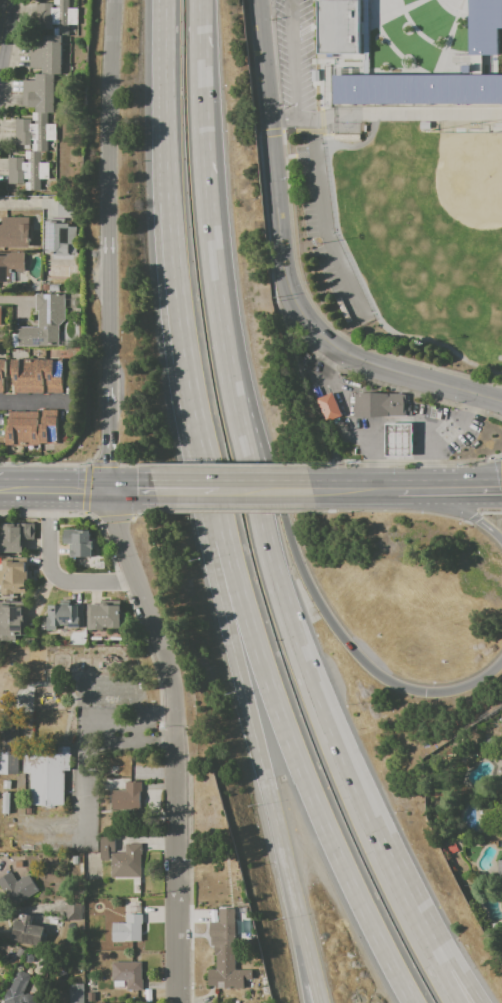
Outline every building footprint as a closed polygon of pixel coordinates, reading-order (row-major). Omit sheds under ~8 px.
[(54,5),(54,0),(70,0),(70,8),(77,8),(77,25),(68,25),(68,35),(54,35),(54,28),(57,28),(57,25),(53,25),(53,29),(37,29),(37,3),(53,3),(53,8),(56,8),(56,5),(54,5)] [(315,64),(315,0),(356,0),(356,57),(342,57),(343,64),(315,64)] [(468,19),(468,0),(501,0),(501,28),(497,28),(497,54),(469,54),(468,51),(468,19)] [(61,35),(61,74),(56,74),(44,74),(44,68),(30,68),(30,42),(44,41),(43,35),(61,35)] [(36,74),(44,74),(56,74),(56,113),(23,113),(23,80),(36,80),(36,74)] [(333,74),(501,74),(501,103),(333,103),(333,74)] [(48,113),(48,124),(56,124),(57,140),(48,140),(48,151),(47,151),(33,151),(33,144),(34,144),(34,140),(31,140),(31,145),(16,146),(15,119),(31,119),(31,113),(48,113)] [(25,190),(25,182),(28,182),(28,179),(24,179),(24,183),(9,183),(8,158),(24,158),(24,162),(28,162),(28,159),(26,159),(26,151),(33,151),(47,151),(48,160),(41,161),(41,163),(49,163),(49,179),(41,179),(41,190),(25,190)] [(31,247),(0,247),(0,225),(2,225),(2,217),(19,217),(19,225),(31,225),(31,247)] [(47,219),(65,219),(65,224),(77,224),(76,254),(46,253),(47,219)] [(10,281),(0,281),(0,252),(25,252),(25,271),(10,271),(10,281)] [(18,327),(38,327),(38,309),(35,309),(35,294),(64,294),(64,318),(58,325),(58,346),(18,346),(18,327)] [(63,359),(63,393),(48,393),(48,385),(43,385),(43,393),(15,393),(15,385),(12,385),(12,359),(20,359),(63,359)] [(315,400),(332,393),(342,416),(325,423),(315,400)] [(354,394),(405,394),(405,417),(354,417),(354,394)] [(9,412),(38,412),(38,418),(42,418),(42,410),(56,410),(56,417),(57,417),(57,444),(47,444),(47,443),(40,443),(40,445),(33,445),(33,446),(13,446),(13,445),(6,445),(6,442),(4,442),(4,438),(6,438),(6,426),(9,426),(9,412)] [(382,425),(408,425),(409,459),(382,459),(382,425)] [(35,523),(35,540),(24,540),(24,553),(1,553),(1,544),(0,544),(0,534),(3,534),(3,524),(19,524),(19,523),(35,523)] [(64,544),(64,530),(77,530),(77,531),(91,531),(91,542),(94,542),(94,550),(92,550),(92,557),(70,557),(70,544),(64,544)] [(1,595),(1,584),(5,584),(5,580),(6,580),(6,572),(3,572),(3,558),(6,558),(6,557),(10,557),(10,558),(27,558),(27,571),(31,571),(31,580),(26,580),(25,593),(14,593),(14,595),(1,595)] [(46,630),(46,617),(48,617),(48,605),(60,605),(60,600),(70,600),(70,604),(83,604),(83,620),(83,624),(82,624),(82,628),(69,628),(69,625),(61,625),(61,626),(56,626),(56,630),(46,630)] [(15,641),(0,641),(0,601),(23,602),(23,614),(22,614),(22,615),(26,615),(26,635),(15,635),(15,641)] [(87,630),(87,604),(101,604),(101,601),(120,601),(120,612),(124,612),(124,618),(126,618),(126,632),(114,632),(114,627),(108,628),(108,627),(103,627),(103,630),(87,630)] [(19,774),(0,774),(0,727),(19,727),(19,774)] [(31,805),(31,773),(24,773),(24,755),(26,755),(26,753),(58,754),(58,747),(70,747),(70,770),(64,770),(64,806),(31,805)] [(112,809),(112,790),(126,790),(126,782),(142,782),(142,791),(140,791),(140,809),(112,809)] [(101,861),(101,838),(115,837),(115,852),(109,852),(109,861),(101,861)] [(112,873),(112,853),(123,853),(123,851),(126,851),(126,844),(142,844),(142,854),(141,854),(141,872),(112,873)] [(12,907),(0,886),(0,879),(11,872),(17,882),(29,875),(39,891),(12,907)] [(66,920),(66,898),(82,898),(82,920),(66,920)] [(12,941),(11,940),(10,937),(11,935),(12,933),(14,933),(15,925),(14,925),(15,919),(23,921),(24,914),(32,916),(31,925),(45,927),(41,947),(12,941)] [(113,942),(113,923),(124,923),(126,923),(126,914),(142,914),(142,924),(141,924),(141,941),(125,941),(125,942),(113,942)] [(208,986),(208,970),(217,970),(217,955),(214,955),(214,944),(219,944),(219,922),(235,922),(235,970),(252,970),(252,979),(244,979),(244,989),(224,989),(224,982),(218,982),(218,986),(208,986)] [(112,981),(112,962),(142,962),(142,980),(143,980),(143,990),(127,990),(126,981),(112,981)] [(37,1000),(36,1002),(3,1002),(4,1000),(3,1000),(9,988),(10,988),(14,979),(15,979),(19,970),(31,976),(23,994),(37,1000)] [(84,984),(84,1002),(69,1002),(69,992),(71,992),(71,984),(84,984)]
